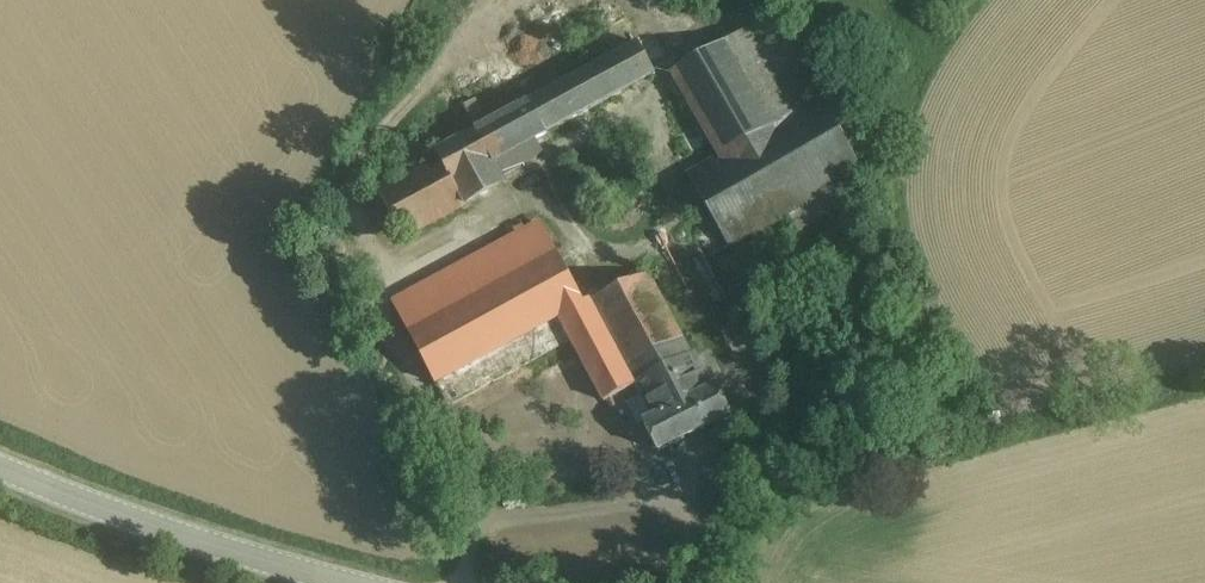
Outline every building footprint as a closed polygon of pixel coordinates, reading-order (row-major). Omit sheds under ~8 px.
[(726,33),(774,119),(822,92),(774,6),(726,33)] [(774,119),(726,33),(671,64),(719,150),(774,119)] [(479,127),(493,154),(656,67),(639,35),(476,122),(479,127)] [(857,153),(822,92),(774,119),(719,150),(687,168),(727,238),(787,203),(829,180),(875,153),(871,145),(857,153)] [(443,153),(465,196),(505,176),(493,154),(479,127),(440,146),(443,153)] [(379,184),(401,228),(465,196),(443,153),(379,184)] [(839,198),(829,180),(787,203),(797,222),(839,198)] [(394,292),(412,328),(560,253),(542,218),(394,292)] [(412,328),(434,372),(558,309),(582,297),(560,253),(412,328)] [(707,385),(649,265),(592,292),(649,412),(707,385)] [(631,382),(587,295),(582,297),(558,309),(569,332),(602,396),(631,382)] [(569,332),(558,309),(434,372),(446,394),(569,332)] [(649,412),(641,416),(656,447),(721,417),(732,411),(717,380),(649,412)]
